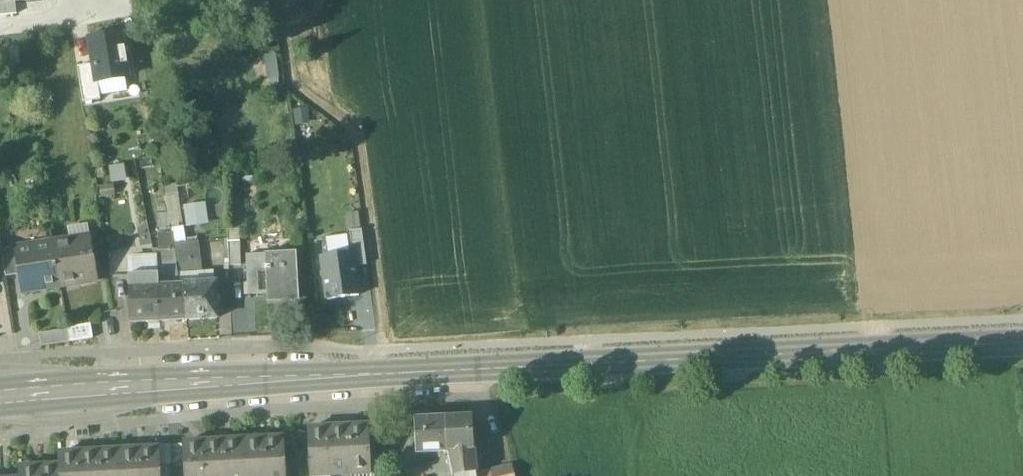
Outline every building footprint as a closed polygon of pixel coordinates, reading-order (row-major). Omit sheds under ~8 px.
[(15,3),(0,4),(0,16),(17,15),(15,3)] [(98,82),(129,77),(122,34),(91,39),(95,65),(98,82)] [(98,82),(95,65),(78,68),(84,102),(101,99),(98,82)] [(320,153),(306,155),(308,165),(322,163),(320,153)] [(110,186),(100,187),(101,196),(111,195),(110,186)] [(189,225),(210,223),(208,201),(187,203),(189,225)] [(169,213),(159,214),(161,228),(151,228),(152,242),(156,241),(157,249),(174,248),(174,245),(171,229),(169,213)] [(184,227),(171,229),(174,245),(186,243),(184,227)] [(353,251),(355,266),(367,265),(361,229),(350,231),(353,251)] [(92,239),(74,242),(73,238),(53,241),(60,283),(79,280),(79,284),(98,281),(92,239)] [(53,241),(14,247),(18,275),(21,293),(61,287),(60,283),(53,241)] [(186,243),(174,245),(174,248),(177,263),(179,275),(202,272),(198,241),(186,243)] [(14,247),(2,249),(3,256),(6,277),(18,275),(14,247)] [(157,249),(153,249),(154,257),(155,257),(156,264),(177,263),(174,248),(157,249)] [(353,251),(322,256),(328,300),(360,295),(355,266),(353,251)] [(297,252),(265,254),(266,260),(247,261),(249,295),(268,294),(268,303),(300,302),(297,252)] [(159,273),(129,275),(131,323),(160,321),(159,285),(159,273)] [(216,283),(185,284),(186,320),(218,318),(216,283)] [(159,285),(160,321),(186,320),(185,284),(159,285)] [(91,324),(67,328),(68,330),(70,342),(93,338),(91,324)] [(68,330),(39,334),(41,347),(70,342),(68,330)] [(472,416),(446,418),(448,448),(448,452),(474,450),(472,416)] [(446,418),(415,419),(416,450),(448,448),(446,418)] [(369,425),(348,427),(351,474),(372,473),(369,425)] [(348,427),(329,428),(331,475),(351,474),(348,427)] [(308,429),(310,475),(323,475),(331,475),(329,428),(308,429)] [(264,439),(266,475),(286,475),(284,438),(264,439)] [(244,440),(246,475),(266,475),(264,439),(244,440)] [(224,441),(226,475),(246,475),(244,440),(224,441)] [(204,442),(206,475),(226,475),(224,441),(204,442)] [(183,443),(184,464),(185,475),(206,475),(204,442),(183,443)] [(172,445),(162,446),(163,450),(160,450),(160,465),(173,464),(172,445)] [(183,445),(172,445),(173,464),(184,464),(183,445)] [(119,451),(120,475),(140,475),(139,449),(119,451)] [(139,449),(140,475),(161,475),(160,465),(160,450),(160,449),(139,449)] [(448,452),(453,475),(476,471),(474,450),(448,452)] [(99,452),(100,475),(120,475),(119,451),(99,452)] [(79,453),(80,475),(100,475),(99,452),(79,453)] [(58,454),(59,466),(60,466),(60,475),(80,475),(79,453),(58,454)] [(40,467),(40,475),(60,475),(60,466),(59,466),(40,467)] [(477,474),(477,475),(515,475),(513,466),(477,474)] [(19,468),(20,475),(40,475),(40,467),(19,468)]
